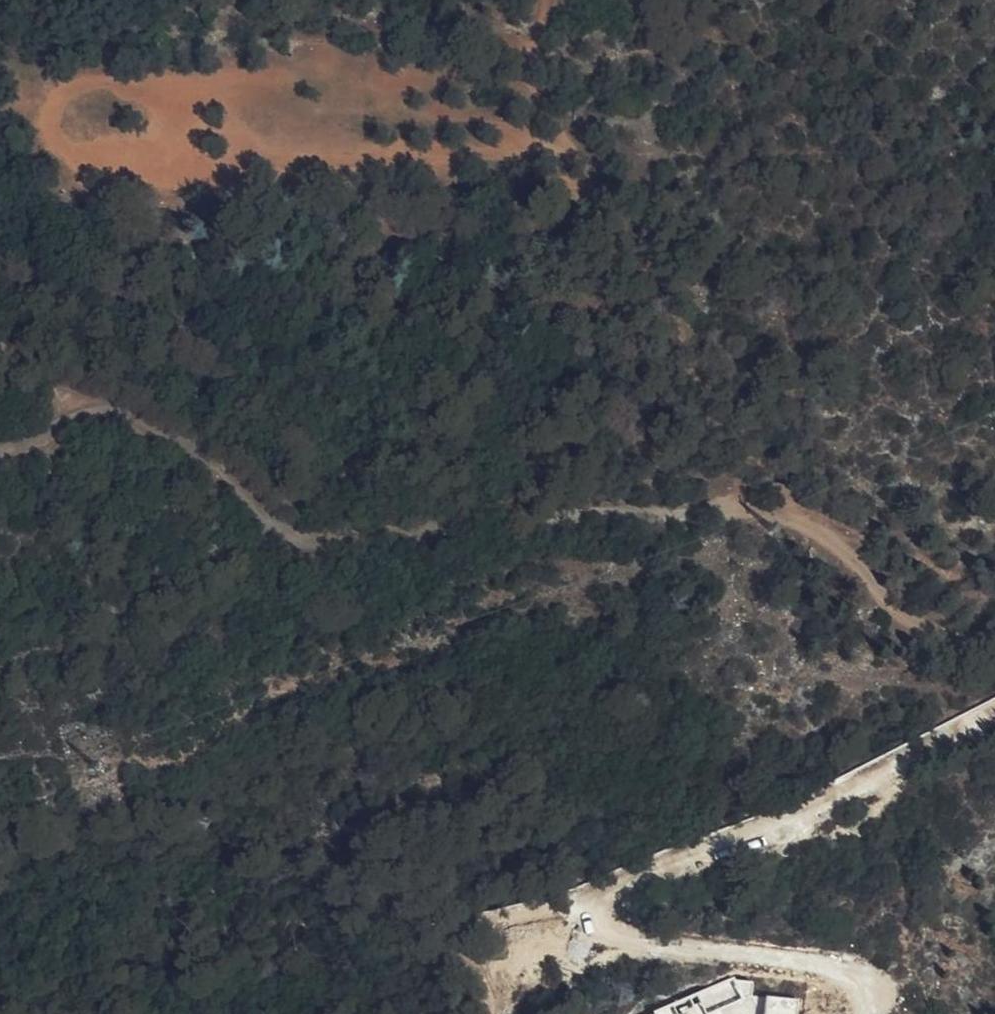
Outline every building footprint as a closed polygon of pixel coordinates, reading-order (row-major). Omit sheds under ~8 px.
[(802,997),(762,994),(755,978),(737,977),(645,1013),(800,1013),(802,997)]
